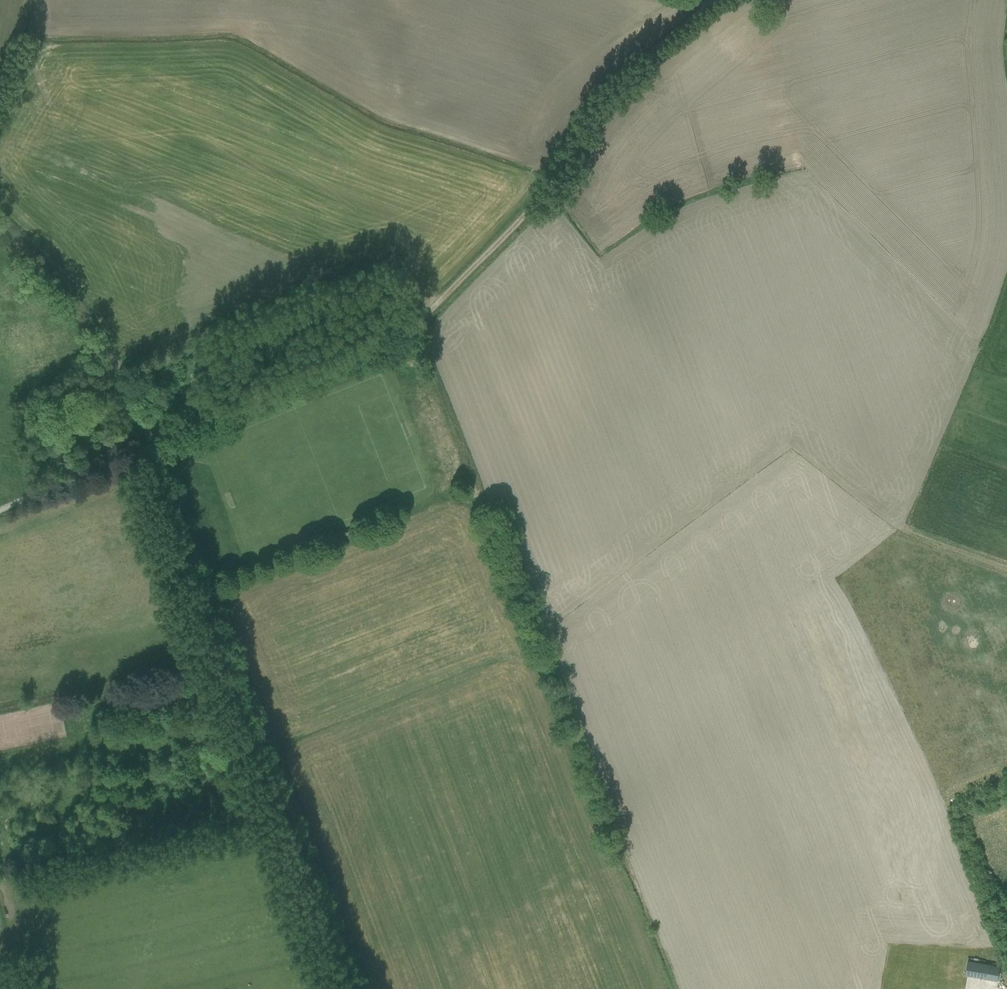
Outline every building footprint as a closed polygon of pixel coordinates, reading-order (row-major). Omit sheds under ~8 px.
[(115,436),(108,439),(111,446),(118,443),(115,436)] [(335,533),(338,539),(344,536),(341,530),(335,533)] [(968,961),(965,975),(997,981),(999,967),(968,961)]
